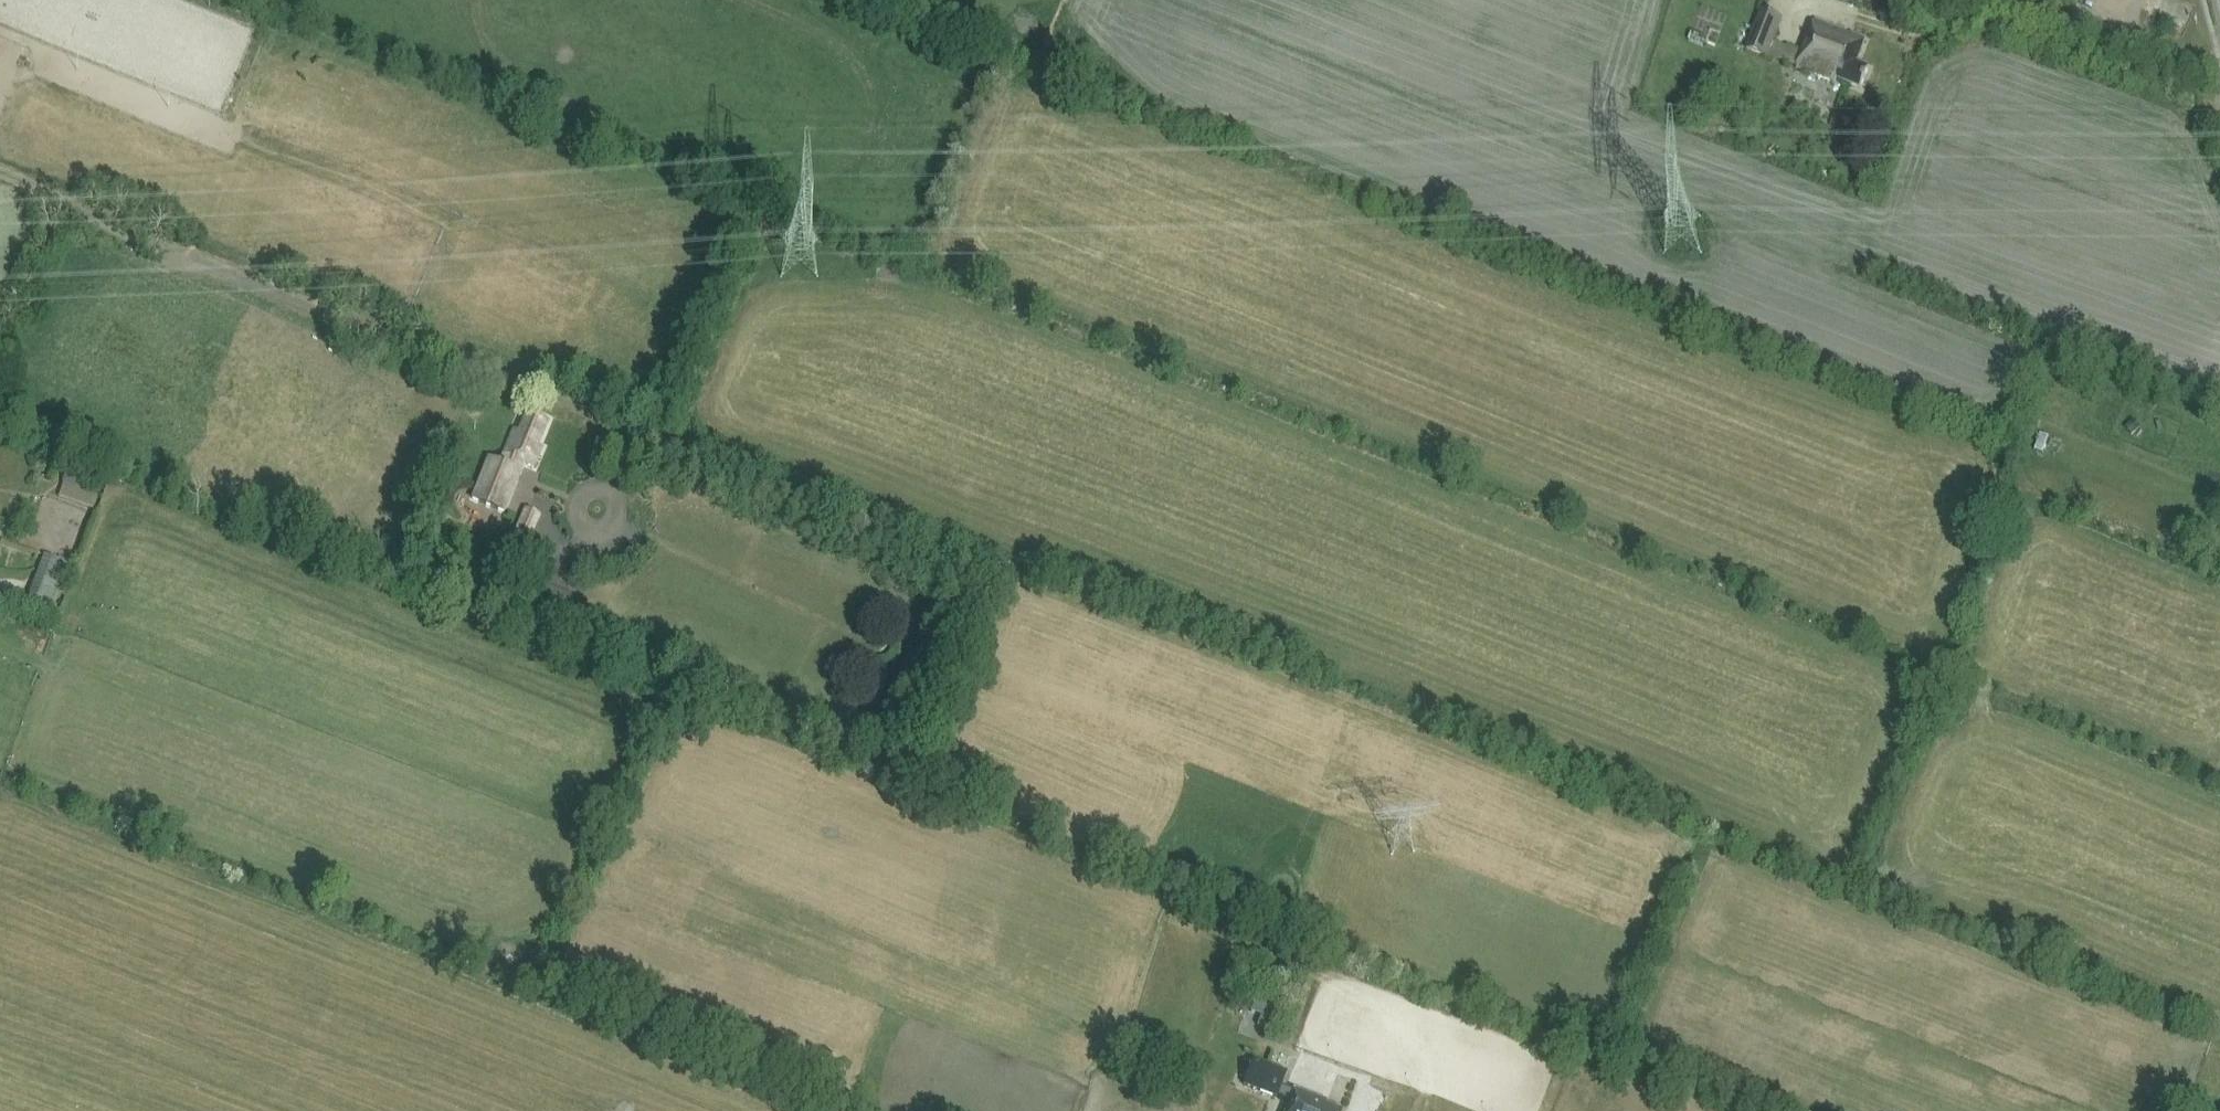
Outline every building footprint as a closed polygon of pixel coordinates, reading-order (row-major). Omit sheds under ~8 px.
[(1768,57),(1774,43),(1783,20),(1762,12),(1748,49),(1768,57)] [(1855,62),(1864,40),(1851,35),(1850,37),(1840,34),(1842,31),(1816,21),(1798,68),(1835,83),(1837,78),(1861,87),(1869,68),(1855,62)] [(549,421),(528,413),(521,431),(516,428),(502,463),(491,458),(474,498),(506,511),(525,464),(534,468),(542,447),(539,445),(549,421)] [(69,466),(63,484),(87,493),(98,497),(104,478),(69,466)] [(514,541),(528,547),(541,516),(527,510),(514,541)] [(56,598),(69,564),(44,555),(24,608),(56,620),(63,601),(56,598)] [(1265,1029),(1273,1008),(1255,1001),(1250,1012),(1261,1016),(1257,1026),(1265,1029)] [(1290,1100),(1294,1091),(1281,1086),(1286,1072),(1253,1059),(1243,1084),(1277,1097),(1277,1095),(1290,1100)] [(1324,1105),(1325,1101),(1294,1089),(1294,1090),(1294,1091),(1290,1100),(1290,1102),(1286,1110),(1339,1110),(1324,1105)]
